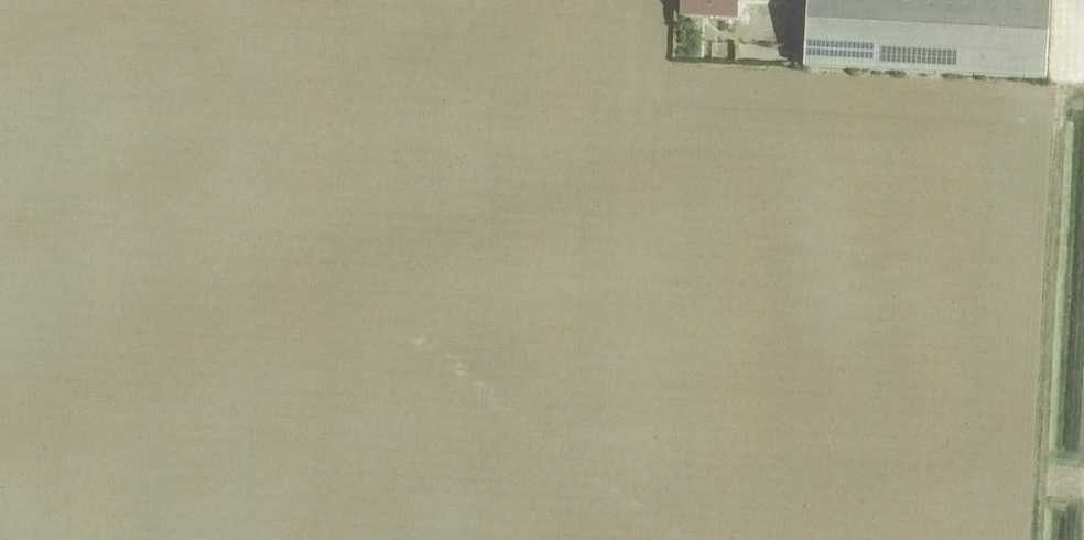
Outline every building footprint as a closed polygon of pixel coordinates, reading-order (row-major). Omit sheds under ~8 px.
[(681,15),(736,18),(737,0),(682,0),(681,15)] [(804,68),(1046,81),(1050,0),(807,0),(804,68)]
